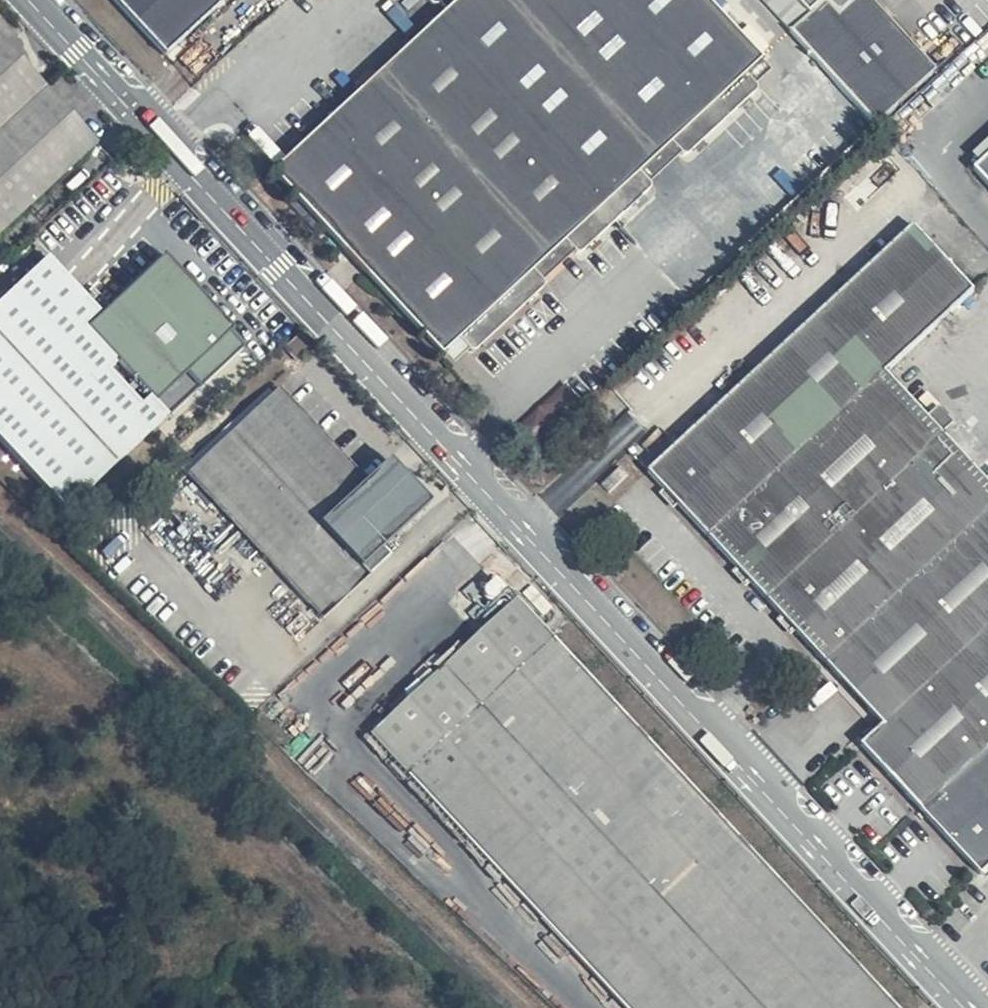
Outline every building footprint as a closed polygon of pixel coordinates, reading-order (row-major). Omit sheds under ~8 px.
[(169,59),(231,0),(114,0),(169,59)] [(708,0),(460,0),(278,170),(439,355),(461,335),(474,350),(545,283),(532,270),(565,238),(580,253),(614,221),(649,188),(636,170),(670,139),(686,155),(758,87),(744,71),(759,56),(708,0)] [(785,33),(793,36),(875,128),(935,74),(870,0),(754,0),(785,33)] [(0,36),(0,230),(99,142),(0,36)] [(976,171),(987,185),(987,160),(976,171)] [(652,472),(882,726),(858,758),(975,874),(987,867),(987,493),(884,383),(976,298),(908,225),(652,472)] [(51,257),(0,304),(0,440),(69,516),(244,349),(234,336),(240,332),(166,258),(105,317),(97,308),(107,296),(91,278),(81,289),(51,257)] [(319,346),(305,331),(287,347),(302,363),(319,346)] [(374,489),(279,387),(191,473),(325,612),(410,526),(399,516),(425,491),(399,465),(374,489)] [(367,739),(621,1007),(890,1007),(512,600),(367,739)]
